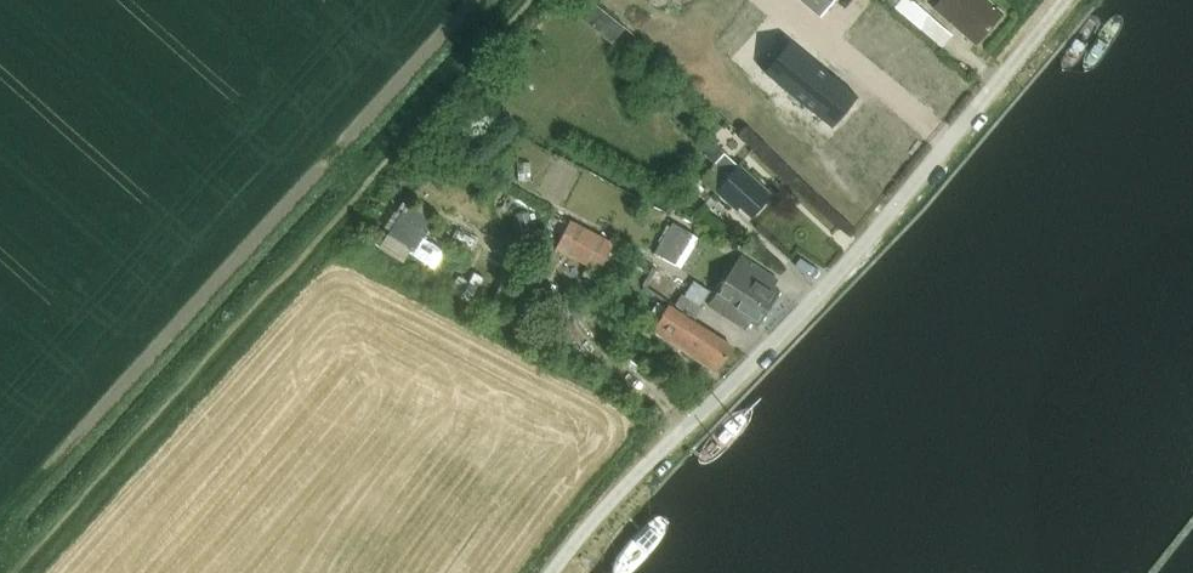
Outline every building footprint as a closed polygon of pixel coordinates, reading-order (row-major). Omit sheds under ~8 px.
[(836,0),(799,0),(820,18),(836,0)] [(928,13),(913,0),(888,0),(894,4),(893,6),(918,28),(923,22),(921,21),(928,13)] [(1004,14),(988,0),(940,0),(932,9),(976,46),(1004,14)] [(594,4),(581,19),(612,44),(625,29),(594,4)] [(539,42),(535,47),(540,51),(544,47),(539,42)] [(806,50),(780,81),(830,124),(856,94),(806,50)] [(753,217),(755,214),(772,195),(740,166),(739,167),(725,154),(715,166),(728,178),(717,190),(737,208),(740,205),(753,217)] [(424,237),(434,222),(406,205),(388,235),(416,252),(424,237)] [(529,212),(518,215),(523,232),(534,229),(529,212)] [(600,271),(614,243),(570,221),(556,249),(600,271)] [(667,227),(657,243),(661,246),(655,254),(680,270),(698,241),(672,225),(670,229),(667,227)] [(416,252),(414,255),(435,267),(445,250),(424,237),(416,252)] [(770,309),(782,291),(775,287),(779,280),(741,256),(725,280),(770,309)] [(474,272),(460,297),(471,303),(484,278),(474,272)] [(666,278),(656,295),(673,305),(683,289),(666,278)] [(758,327),(770,309),(725,280),(709,305),(747,329),(751,323),(758,327)] [(694,282),(685,296),(700,306),(709,291),(694,282)] [(499,289),(486,312),(496,317),(509,295),(499,289)] [(682,295),(675,305),(695,319),(703,308),(700,306),(685,296),(682,295)] [(733,346),(671,306),(653,332),(716,373),(733,346)]
